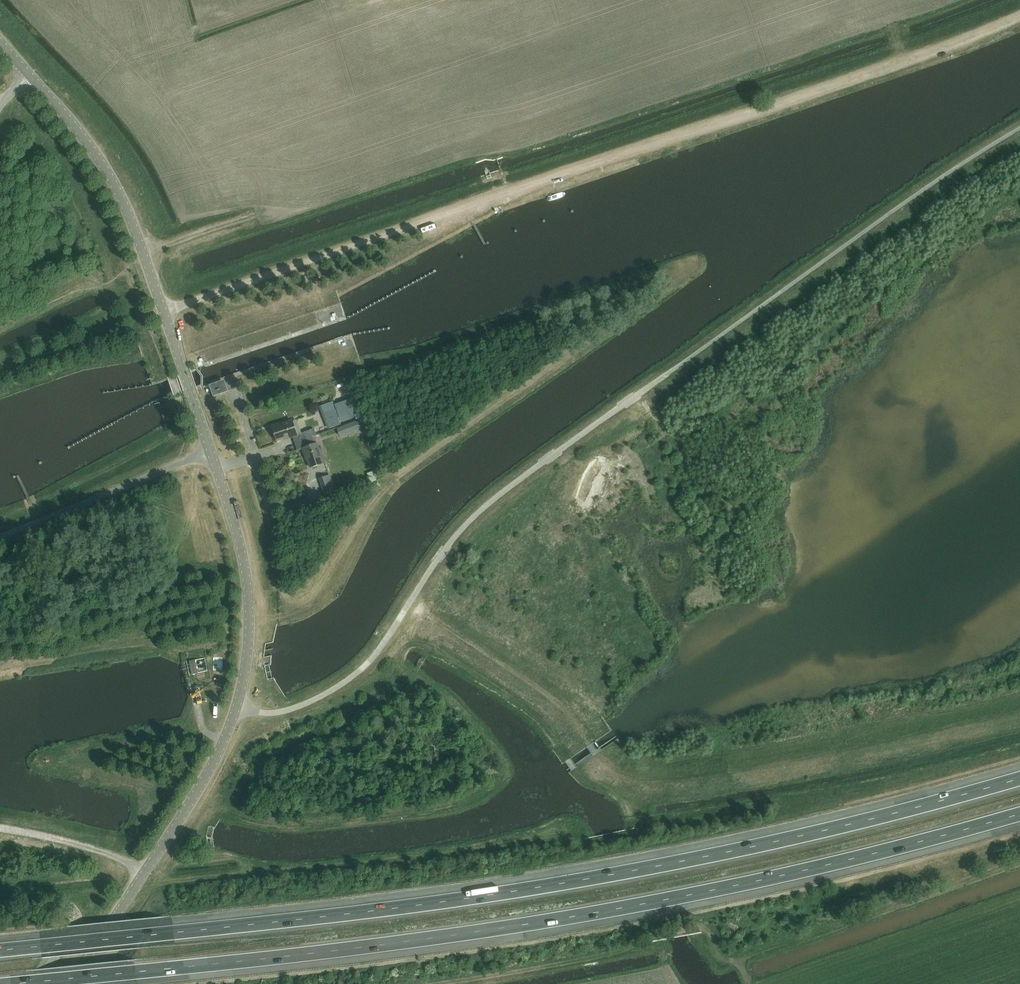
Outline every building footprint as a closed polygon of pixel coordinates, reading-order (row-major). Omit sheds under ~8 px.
[(231,392),(236,391),(232,377),(227,378),(231,392)] [(224,380),(210,385),(213,396),(228,391),(224,380)] [(352,406),(357,420),(364,417),(359,403),(352,406)] [(295,444),(307,439),(304,432),(297,435),(292,421),(281,425),(280,424),(272,427),(277,441),(284,438),(285,440),(292,437),(295,444)] [(307,439),(295,444),(297,451),(303,449),(307,461),(309,460),(311,468),(325,463),(322,455),(321,455),(317,444),(316,444),(314,437),(312,438),(307,439)] [(374,467),(368,469),(372,478),(377,476),(374,467)] [(199,659),(201,672),(210,671),(208,658),(199,659)] [(192,661),(195,673),(201,672),(198,660),(192,661)]
